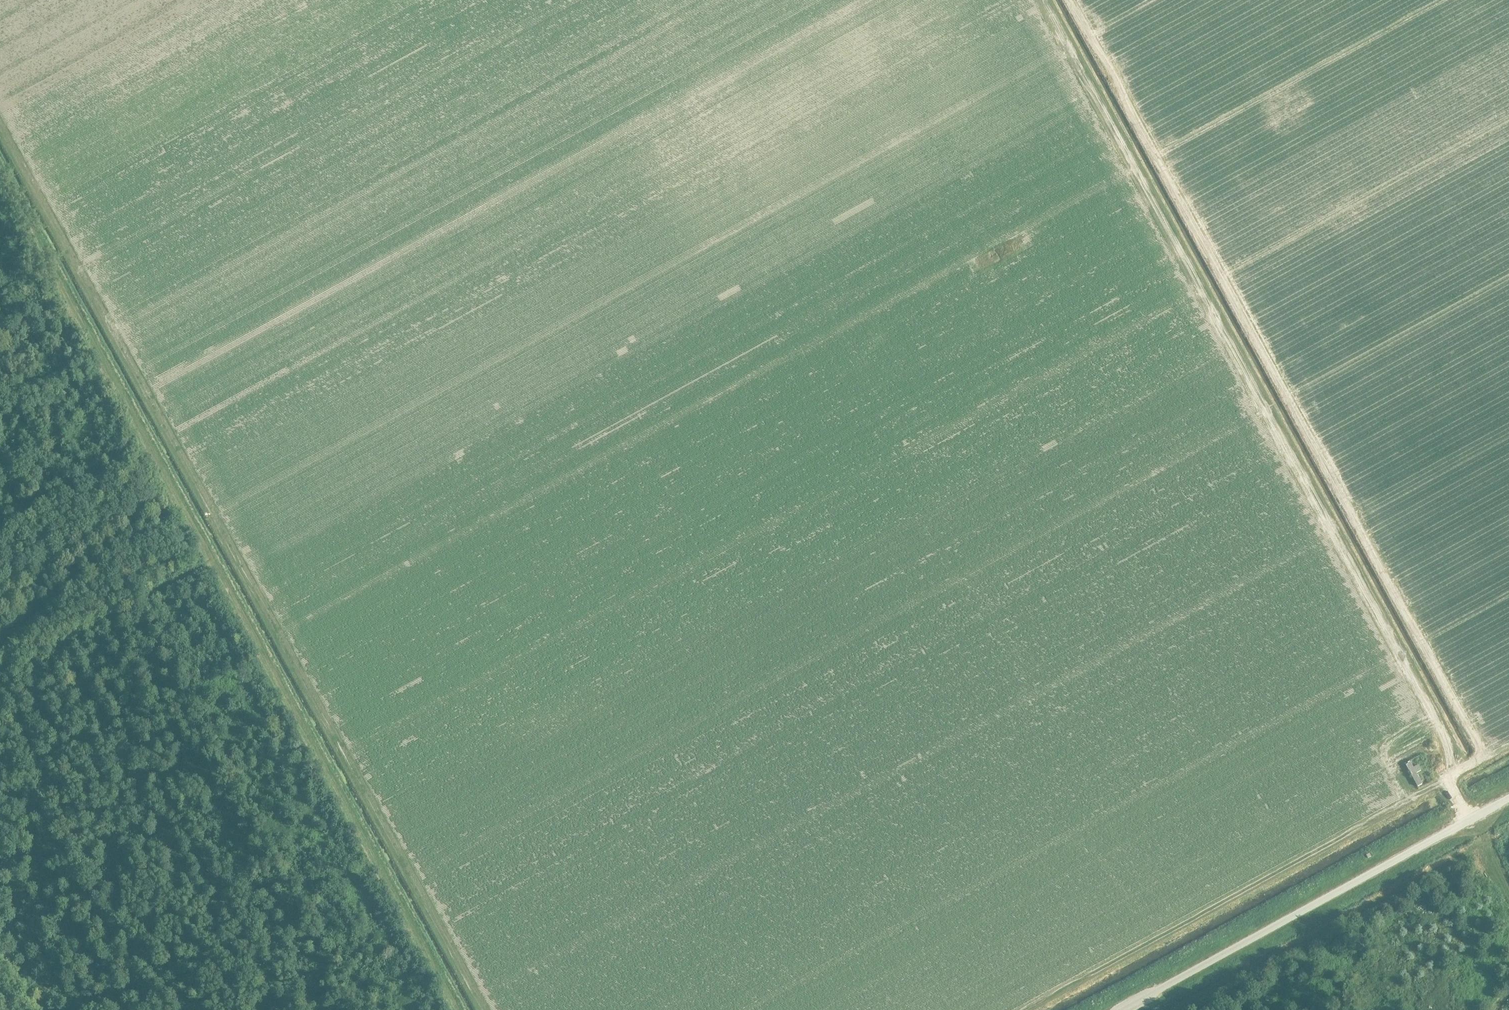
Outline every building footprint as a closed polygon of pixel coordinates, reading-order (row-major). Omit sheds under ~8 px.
[(1421,775),(1418,767),(1408,771),(1415,791),(1422,788),(1417,776),(1421,775)]
